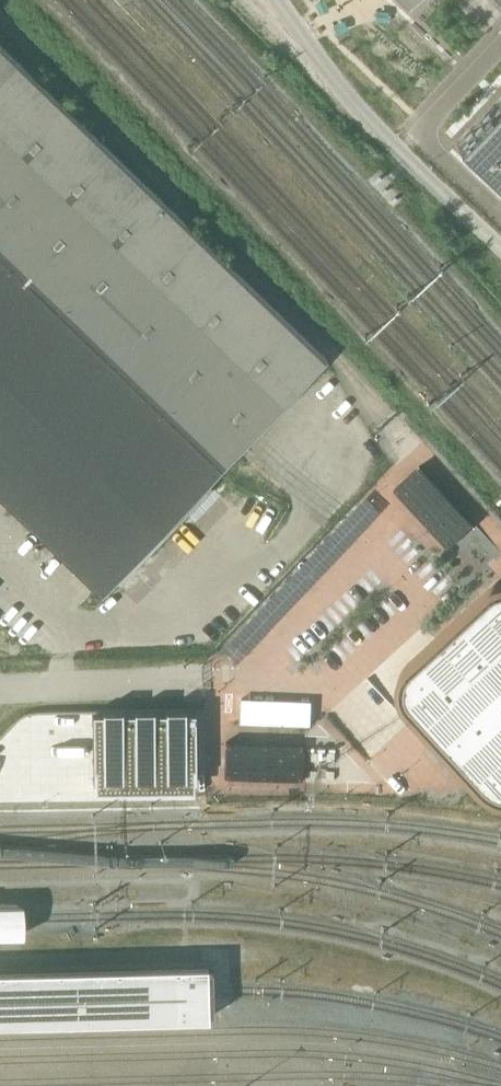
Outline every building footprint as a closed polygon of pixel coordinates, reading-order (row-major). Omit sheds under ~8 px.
[(100,594),(326,358),(0,44),(0,498),(100,594)] [(458,145),(494,180),(500,173),(500,99),(492,109),(473,129),(458,145)] [(448,548),(455,542),(474,524),(437,483),(420,466),(402,483),(394,489),(448,548)] [(486,779),(489,782),(493,785),(494,785),(498,788),(500,789),(500,587),(499,588),(494,591),(493,592),(489,596),(450,632),(423,656),(415,664),(411,669),(408,675),(407,682),(407,688),(410,694),(413,700),(414,700),(430,717),(454,744),(467,758),(478,770),(485,778),(486,779)] [(241,695),(240,721),(312,723),(313,697),(241,695)] [(91,782),(88,782),(88,790),(192,791),(192,721),(183,721),(183,718),(161,718),(161,722),(152,722),(152,718),(129,718),(129,721),(120,721),(120,718),(98,718),(98,725),(91,725),(91,782)] [(305,745),(225,742),(224,777),(233,777),(303,780),(303,779),(304,754),(305,745)] [(23,937),(22,921),(22,918),(22,904),(0,905),(0,938),(23,937)] [(0,971),(0,1024),(207,1019),(207,1014),(212,1014),(212,1012),(212,994),(212,992),(211,970),(206,970),(206,966),(156,967),(0,971)]
